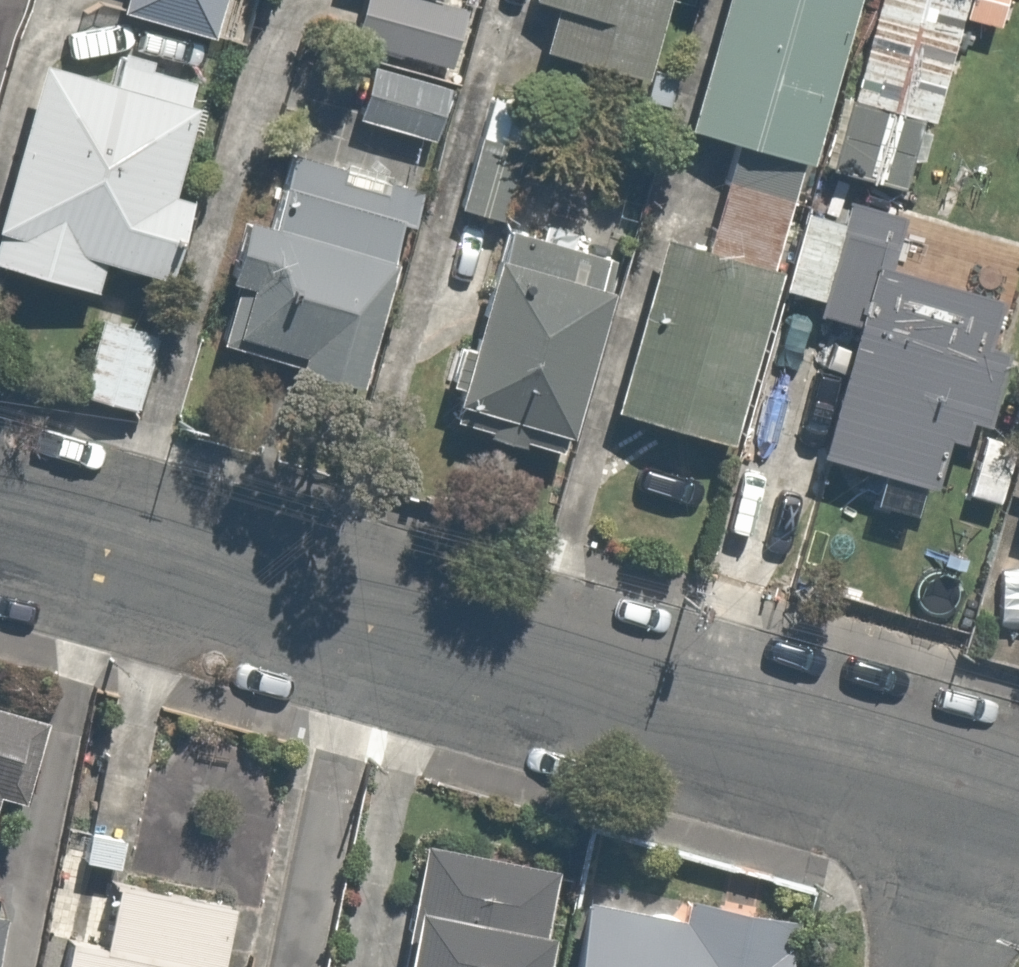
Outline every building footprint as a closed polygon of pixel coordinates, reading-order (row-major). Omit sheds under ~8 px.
[(228,0),(121,0),(115,23),(214,50),(228,0)] [(355,47),(380,54),(359,130),(438,151),(477,6),(453,0),(368,0),(355,47)] [(530,19),(547,24),(533,73),(651,108),(682,0),(535,0),(530,19)] [(685,147),(818,184),(870,0),(726,0),(685,147)] [(828,181),(915,206),(975,0),(881,0),(828,181)] [(44,75),(0,235),(0,282),(101,309),(108,281),(179,301),(201,219),(178,212),(213,85),(121,60),(112,94),(44,75)] [(525,153),(478,140),(456,218),(503,231),(525,153)] [(368,409),(421,203),(422,198),(285,163),(267,233),(243,227),(226,296),(235,299),(216,370),(368,409)] [(800,399),(839,410),(822,471),(944,505),(1000,299),(907,273),(920,225),(843,204),(837,224),(812,217),(789,299),(824,309),(800,399)] [(569,470),(626,272),(507,237),(473,355),(465,353),(442,433),(569,470)] [(731,459),(776,286),(665,257),(620,430),(731,459)] [(162,335),(101,319),(79,406),(140,422),(162,335)] [(0,709),(0,801),(25,808),(49,723),(0,709)] [(572,934),(556,931),(566,883),(443,856),(418,966),(565,966),(572,934)] [(71,941),(67,966),(232,966),(242,908),(123,887),(112,949),(71,941)] [(808,923),(697,903),(693,923),(598,906),(587,966),(800,966),(808,923)] [(0,916),(0,966),(6,966),(14,918),(0,916)]
